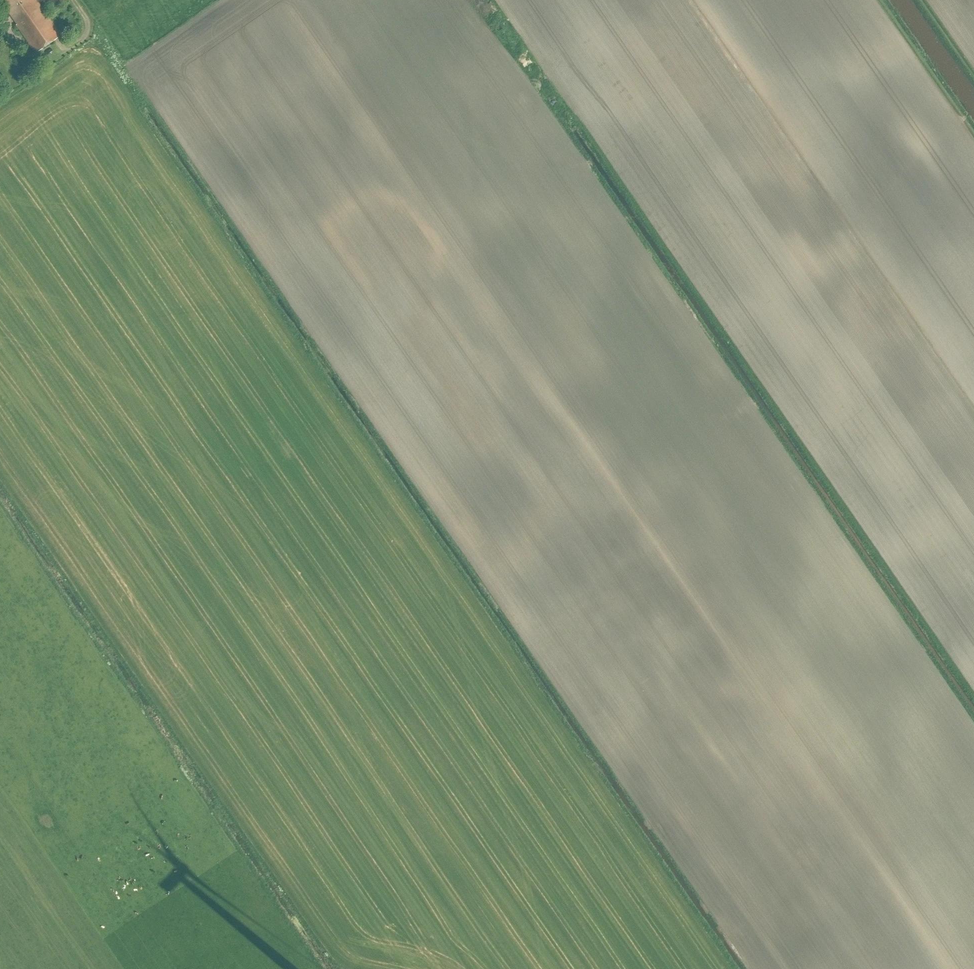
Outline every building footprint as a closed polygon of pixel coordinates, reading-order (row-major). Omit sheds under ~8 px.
[(5,6),(10,14),(9,14),(36,53),(61,35),(44,11),(45,11),(44,10),(37,0),(4,0),(7,5),(5,6)]
